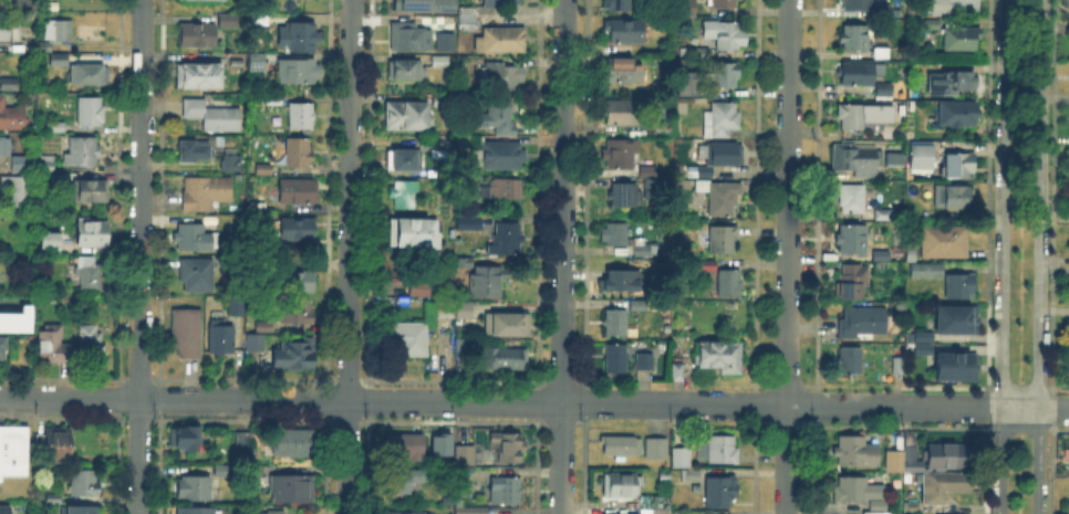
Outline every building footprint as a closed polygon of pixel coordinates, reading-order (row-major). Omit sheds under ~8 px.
[(395,12),(395,0),(455,0),(455,11),(455,13),(395,12)] [(610,12),(610,0),(631,0),(631,12),(610,12)] [(712,9),(712,0),(740,0),(740,1),(736,1),(736,9),(712,9)] [(839,4),(839,0),(872,0),(872,13),(842,13),(842,4),(839,4)] [(932,17),(932,0),(984,0),(984,1),(978,1),(978,12),(949,12),(949,17),(932,17)] [(248,21),(248,4),(267,4),(267,21),(248,21)] [(892,20),(878,20),(878,7),(892,7),(892,20)] [(459,29),(459,8),(477,8),(477,29),(459,29)] [(216,25),(216,12),(235,12),(233,25),(216,25)] [(6,40),(0,40),(0,21),(20,21),(20,40),(20,43),(24,43),(24,51),(6,51),(6,40)] [(176,45),(176,21),(212,21),(212,45),(176,45)] [(938,31),(926,31),(926,21),(938,21),(938,31)] [(72,42),(48,42),(48,22),(72,22),(72,42)] [(642,32),(642,43),(612,43),(612,32),(605,32),(605,22),(642,22),(642,32)] [(418,25),(418,31),(432,31),(432,51),(392,51),(392,24),(418,25)] [(734,53),(717,53),(717,24),(740,24),(740,50),(734,50),(734,53)] [(314,48),(314,53),(289,53),(289,48),(281,48),(281,25),(314,25),(314,48)] [(869,28),(869,52),(843,52),(843,43),(841,43),(841,33),(843,33),(843,28),(869,28)] [(485,52),(477,52),(477,39),(485,39),(485,29),(525,30),(525,52),(485,52)] [(976,52),(943,52),(943,31),(980,31),(980,42),(976,42),(976,52)] [(455,51),(438,51),(438,35),(455,35),(455,51)] [(889,62),(876,62),(876,48),(889,48),(889,62)] [(66,66),(52,66),(52,55),(66,55),(66,66)] [(264,72),(250,71),(250,56),(264,56),(264,72)] [(394,81),(394,56),(417,56),(417,61),(423,61),(423,81),(394,81)] [(448,67),(434,67),(434,57),(448,57),(448,67)] [(314,62),(314,69),(319,69),(319,80),(314,80),(314,85),(280,84),(280,62),(314,62)] [(633,62),(633,69),(644,69),(644,81),(603,81),(603,62),(633,62)] [(210,63),(210,67),(219,67),(219,86),(178,86),(178,67),(193,67),(193,63),(210,63)] [(505,64),(505,67),(518,67),(518,92),(487,92),(487,64),(505,64)] [(706,84),(706,73),(714,74),(714,64),(740,65),(740,82),(736,82),(736,88),(716,88),(716,84),(706,84)] [(872,74),(872,87),(847,87),(847,85),(843,85),(843,75),(840,75),(840,65),(847,65),(847,64),(882,64),(882,74),(872,74)] [(94,86),(72,86),(72,65),(107,65),(107,85),(94,85),(94,86)] [(678,71),(698,72),(698,94),(678,94),(678,71)] [(957,72),(957,74),(968,74),(968,75),(975,75),(975,87),(968,87),(968,93),(944,92),(944,83),(943,83),(943,72),(957,72)] [(18,91),(3,91),(3,81),(18,81),(18,91)] [(671,94),(660,94),(660,82),(671,82),(671,94)] [(892,101),(878,101),(878,84),(892,84),(892,101)] [(23,128),(23,106),(2,106),(3,91),(0,91),(0,128),(23,128)] [(260,105),(260,93),(283,94),(283,105),(260,105)] [(433,105),(433,96),(449,96),(449,106),(433,105)] [(103,125),(80,125),(80,99),(103,99),(103,125)] [(205,99),(205,109),(240,111),(240,130),(205,130),(205,118),(185,118),(185,99),(205,99)] [(386,129),(386,101),(427,101),(427,114),(434,114),(434,129),(386,129)] [(515,126),(489,126),(489,102),(515,102),(515,126)] [(643,118),(643,127),(609,127),(609,117),(601,117),(601,102),(651,102),(651,118),(643,118)] [(737,104),(737,115),(740,115),(740,129),(729,129),(729,138),(705,138),(705,113),(713,113),(713,103),(737,104)] [(975,105),(975,112),(978,112),(977,122),(975,122),(975,127),(941,127),(941,105),(975,105)] [(314,130),(289,130),(289,106),(314,106),(314,130)] [(864,119),(864,127),(840,127),(840,119),(838,119),(838,107),(864,107),(864,119)] [(655,132),(655,122),(673,122),(673,132),(655,132)] [(64,133),(50,133),(50,124),(64,124),(64,133)] [(883,140),(869,140),(869,128),(883,128),(883,140)] [(11,156),(0,156),(0,138),(11,138),(11,156)] [(97,138),(97,147),(102,147),(102,160),(97,160),(97,161),(95,161),(95,167),(65,167),(65,155),(72,155),(72,138),(97,138)] [(309,140),(309,149),(312,149),(312,167),(309,166),(309,169),(288,169),(288,166),(287,166),(287,149),(288,149),(289,140),(309,140)] [(634,154),(634,168),(606,168),(606,161),(603,161),(603,153),(606,153),(606,143),(639,143),(639,154),(634,154)] [(197,144),(210,144),(210,161),(197,161),(197,165),(183,165),(183,161),(181,161),(181,144),(183,144),(197,144)] [(520,151),(520,153),(526,153),(526,162),(520,162),(520,170),(473,170),(473,151),(485,151),(486,144),(520,144),(520,151)] [(934,169),(913,169),(913,144),(934,144),(934,169)] [(745,167),(706,167),(706,145),(745,145),(745,167)] [(858,146),(858,151),(880,151),(880,175),(876,175),(876,177),(855,177),(855,169),(833,169),(833,151),(836,151),(836,146),(858,146)] [(899,164),(882,164),(882,150),(900,150),(899,164)] [(225,171),(225,153),(238,153),(238,171),(225,171)] [(421,170),(388,170),(388,153),(421,153),(421,170)] [(946,179),(942,179),(942,170),(946,170),(946,155),(972,155),(972,179),(946,179)] [(35,171),(12,171),(12,158),(35,158),(35,171)] [(54,171),(39,171),(39,158),(54,158),(54,171)] [(253,172),(253,162),(271,162),(271,172),(253,172)] [(656,178),(641,178),(641,168),(656,168),(656,178)] [(715,177),(699,177),(699,168),(715,168),(715,177)] [(23,204),(0,204),(0,175),(23,175),(23,204)] [(642,198),(656,198),(655,185),(654,185),(654,177),(641,177),(642,198)] [(214,211),(184,211),(185,179),(232,179),(232,202),(214,202),(214,211)] [(391,207),(391,196),(385,196),(386,185),(391,185),(391,179),(415,179),(415,189),(411,189),(411,207),(391,207)] [(523,179),(523,183),(526,183),(526,199),(523,199),(523,200),(492,200),(492,198),(484,198),(484,187),(492,187),(492,179),(523,179)] [(106,182),(106,183),(107,183),(107,200),(106,200),(106,204),(73,204),(73,182),(106,182)] [(318,203),(281,202),(281,182),(318,183),(318,203)] [(740,183),(740,200),(736,200),(735,218),(713,218),(713,192),(696,192),(696,183),(740,183)] [(637,186),(637,193),(643,193),(642,207),(612,207),(612,186),(637,186)] [(865,186),(865,196),(872,196),(872,211),(892,211),(892,220),(864,220),(864,214),(841,214),(842,186),(865,186)] [(974,208),(936,208),(936,187),(974,188),(974,208)] [(253,212),(255,202),(274,202),(274,212),(253,212)] [(311,216),(311,239),(277,239),(278,216),(311,216)] [(437,246),(385,246),(386,216),(437,217),(437,246)] [(481,231),(457,231),(457,218),(481,218),(481,231)] [(90,221),(107,221),(107,246),(76,246),(76,219),(90,219),(90,221)] [(965,221),(965,225),(968,225),(968,258),(923,258),(923,225),(953,225),(953,221),(965,221)] [(516,223),(516,227),(521,227),(521,254),(489,254),(489,245),(495,245),(495,227),(496,227),(496,223),(516,223)] [(205,225),(205,234),(218,234),(218,250),(205,250),(205,251),(178,251),(178,244),(175,244),(175,233),(178,233),(178,225),(205,225)] [(626,225),(626,238),(630,238),(630,246),(606,246),(606,225),(626,225)] [(864,225),(864,228),(868,228),(868,254),(864,254),(864,256),(858,256),(858,254),(840,254),(840,246),(838,246),(838,234),(840,234),(841,228),(858,228),(858,225),(864,225)] [(735,254),(712,254),(712,228),(735,228),(735,254)] [(59,255),(43,255),(43,232),(59,232),(59,255)] [(645,238),(645,244),(656,244),(656,254),(634,254),(634,238),(645,238)] [(916,262),(907,262),(907,249),(916,249),(916,262)] [(889,264),(875,264),(875,252),(889,252),(889,264)] [(96,256),(96,266),(101,266),(101,291),(71,291),(71,282),(80,282),(80,275),(74,275),(74,256),(96,256)] [(456,268),(456,258),(471,258),(471,268),(456,268)] [(214,282),(214,291),(186,291),(186,282),(180,282),(180,261),(214,261),(214,282)] [(716,272),(697,272),(697,262),(716,262),(716,272)] [(943,276),(912,276),(912,264),(943,264),(943,276)] [(858,265),(858,269),(870,269),(870,287),(861,287),(861,298),(841,298),(841,269),(842,269),(842,265),(858,265)] [(499,297),(473,297),(473,272),(477,272),(477,269),(506,269),(506,281),(499,281),(499,297)] [(312,292),(281,292),(281,272),(312,272),(312,292)] [(639,292),(605,292),(605,281),(610,281),(610,273),(641,273),(641,283),(639,283),(639,292)] [(739,296),(719,296),(719,273),(740,273),(739,296)] [(974,289),(974,298),(958,298),(958,289),(953,287),(953,275),(974,275),(974,289)] [(427,295),(428,278),(407,277),(407,295),(427,295)] [(282,323),(282,297),(310,297),(310,302),(313,302),(313,323),(282,323)] [(455,318),(439,318),(439,300),(455,300),(455,318)] [(247,314),(229,314),(229,301),(247,301),(247,314)] [(646,312),(632,311),(632,301),(646,301),(646,312)] [(896,315),(896,302),(906,302),(906,315),(896,315)] [(27,331),(0,331),(0,311),(18,311),(18,304),(27,304),(27,331)] [(932,333),(932,304),(975,305),(975,333),(932,333)] [(473,318),(457,318),(457,305),(473,305),(473,318)] [(873,340),(841,340),(841,318),(845,318),(845,307),(885,307),(885,336),(873,336),(873,340)] [(203,349),(203,358),(179,358),(179,349),(173,349),(173,311),(203,311),(203,349)] [(625,336),(606,336),(606,311),(625,311),(625,336)] [(89,312),(98,312),(97,336),(103,336),(103,353),(102,353),(102,359),(92,359),(92,353),(80,353),(80,336),(82,336),(82,319),(87,319),(89,312)] [(528,338),(487,338),(487,315),(528,315),(528,338)] [(226,322),(226,328),(235,328),(235,352),(210,352),(210,322),(226,322)] [(272,332),(256,332),(257,322),(272,322),(272,332)] [(426,350),(426,358),(401,358),(402,350),(394,350),(394,322),(426,322),(426,350)] [(39,334),(46,334),(46,326),(61,326),(61,327),(62,327),(62,339),(61,339),(61,346),(70,346),(70,361),(68,361),(68,364),(59,364),(59,361),(48,361),(49,355),(39,355),(39,334)] [(930,342),(911,340),(911,331),(930,331),(930,342)] [(264,353),(247,353),(247,334),(264,334),(264,353)] [(313,338),(313,353),(313,370),(273,369),(273,353),(281,353),(281,345),(303,345),(303,338),(313,338)] [(930,354),(911,353),(911,343),(930,343),(930,354)] [(743,344),(743,345),(743,375),(720,375),(720,367),(698,367),(698,344),(743,344)] [(626,373),(606,373),(606,346),(626,347),(626,373)] [(521,369),(481,368),(481,349),(521,350),(521,369)] [(858,374),(858,377),(845,377),(845,374),(840,374),(840,350),(862,350),(862,374),(858,374)] [(932,379),(932,352),(974,352),(974,379),(932,379)] [(653,369),(637,369),(637,356),(653,356),(653,369)] [(905,374),(894,374),(894,359),(905,359),(905,374)] [(683,380),(668,380),(668,360),(683,360),(683,380)] [(2,483),(0,483),(0,424),(29,424),(29,478),(2,478),(2,483)] [(37,445),(37,436),(46,436),(46,427),(69,427),(69,436),(72,437),(72,459),(69,459),(69,460),(68,460),(68,464),(52,464),(52,460),(46,460),(46,455),(44,455),(44,445),(37,445)] [(198,429),(198,452),(185,452),(185,450),(175,450),(175,448),(172,448),(172,431),(175,431),(175,429),(198,429)] [(312,458),(277,458),(277,431),(312,431),(312,458)] [(448,431),(448,453),(427,453),(428,431),(448,431)] [(252,448),(238,448),(238,433),(252,433),(252,448)] [(423,436),(423,459),(386,459),(386,458),(382,458),(382,444),(386,444),(386,436),(423,436)] [(520,462),(501,462),(501,437),(521,437),(520,462)] [(865,438),(865,445),(880,447),(879,465),(840,464),(840,459),(834,459),(834,449),(841,449),(841,438),(865,438)] [(624,457),(624,462),(615,462),(615,457),(604,457),(604,439),(640,439),(640,457),(624,457)] [(735,439),(735,450),(739,450),(739,463),(708,463),(708,439),(735,439)] [(667,460),(647,460),(647,440),(667,440),(667,460)] [(913,444),(913,459),(921,459),(921,471),(901,471),(901,443),(913,444)] [(957,445),(957,448),(972,448),(972,469),(931,469),(931,465),(928,465),(928,463),(925,463),(925,454),(928,454),(928,445),(957,445)] [(476,465),(457,464),(457,448),(476,448),(476,465)] [(882,470),(882,449),(900,449),(900,470),(882,470)] [(691,468),(673,468),(674,450),(691,450),(691,468)] [(232,478),(217,478),(217,465),(232,465),(232,478)] [(263,479),(249,479),(249,465),(263,465),(263,479)] [(406,495),(385,495),(385,484),(391,484),(391,470),(424,471),(424,485),(411,485),(411,494),(406,495)] [(660,481),(660,471),(672,471),(672,481),(660,481)] [(96,472),(96,483),(101,483),(101,496),(96,496),(96,499),(72,499),(72,472),(96,472)] [(700,482),(683,482),(683,472),(700,472),(700,482)] [(641,475),(641,479),(644,479),(644,487),(640,487),(640,499),(605,499),(605,474),(641,475)] [(946,505),(924,505),(925,474),(971,474),(971,494),(947,494),(946,505)] [(210,478),(210,503),(183,503),(183,499),(179,499),(179,483),(183,483),(183,476),(210,478)] [(293,478),(320,478),(320,486),(313,486),(313,503),(276,503),(276,495),(270,495),(270,478),(293,478)] [(520,479),(520,489),(523,489),(523,497),(520,497),(520,504),(494,504),(495,479),(520,479)] [(866,479),(866,485),(883,485),(883,501),(861,501),(861,503),(837,502),(837,489),(841,489),(841,479),(866,479)] [(728,510),(708,510),(708,480),(736,480),(736,504),(728,504),(728,510)] [(45,503),(45,493),(61,493),(61,504),(45,503)] [(670,510),(642,510),(643,497),(670,497),(670,510)] [(902,501),(917,501),(917,511),(902,511),(902,501)] [(62,505),(63,513),(95,513),(94,504),(62,505)] [(212,506),(174,505),(174,513),(212,513),(212,506)] [(485,506),(453,506),(453,513),(485,513),(485,506)]
